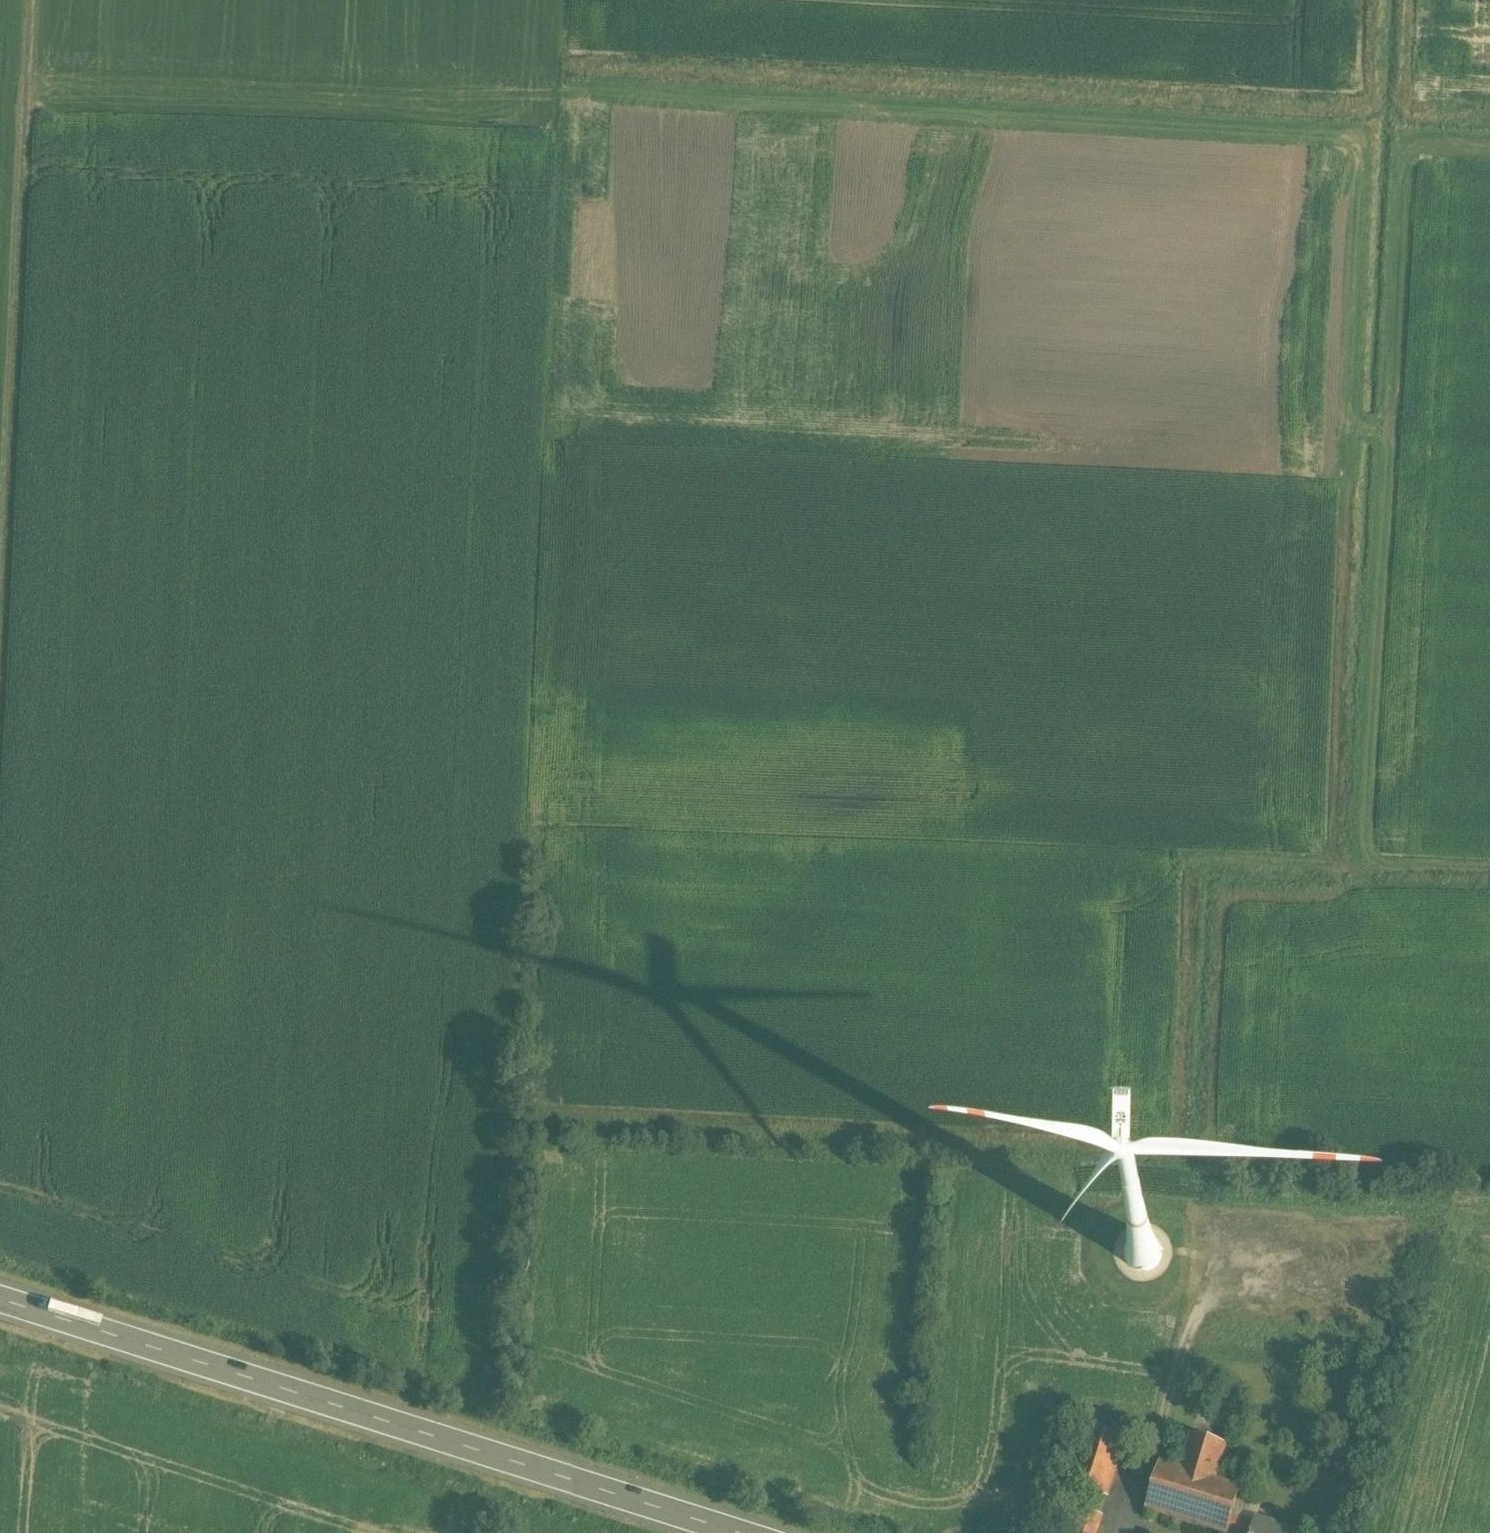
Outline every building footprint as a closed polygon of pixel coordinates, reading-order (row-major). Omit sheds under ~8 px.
[(1124,1444),(1085,1433),(1069,1488),(1108,1499),(1124,1444)] [(1193,1433),(1181,1471),(1164,1466),(1149,1515),(1208,1532),(1254,1532),(1257,1525),(1236,1518),(1245,1491),(1221,1484),(1233,1446),(1193,1433)] [(1078,1513),(1071,1532),(1102,1532),(1106,1521),(1078,1513)] [(1257,1525),(1254,1532),(1284,1532),(1257,1525)]
